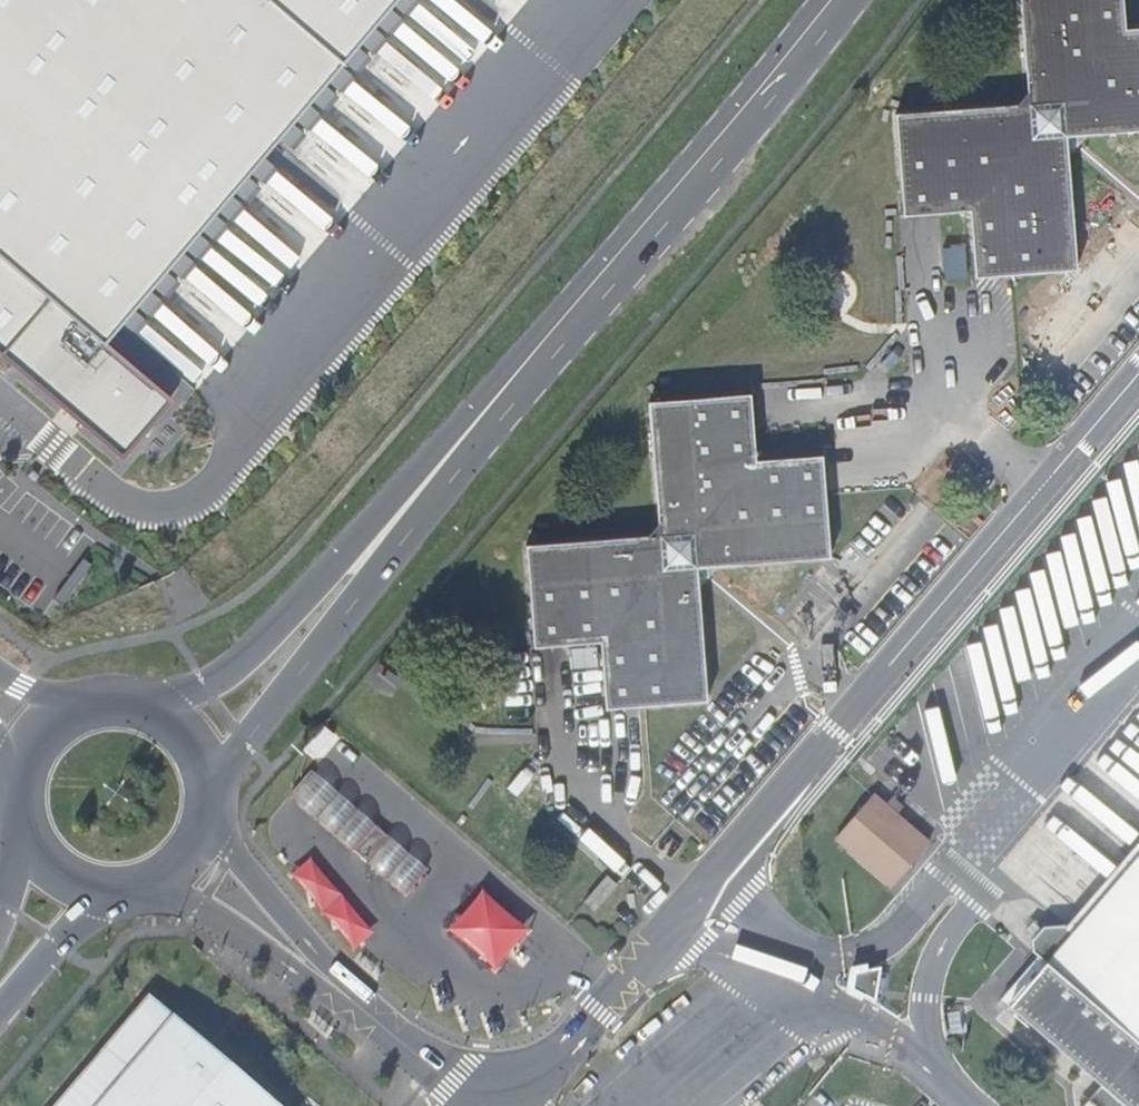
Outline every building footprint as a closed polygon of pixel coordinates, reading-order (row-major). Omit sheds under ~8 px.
[(126,450),(170,398),(104,343),(116,329),(119,325),(121,323),(127,316),(134,308),(143,297),(160,277),(176,258),(193,238),(208,220),(226,199),(242,180),(258,161),(285,129),(301,109),(318,90),(333,71),(350,51),(366,32),(383,12),(393,0),(0,0),(0,345),(126,450)] [(1028,95),(1034,100),(1025,110),(1019,106),(896,115),(903,217),(970,212),(975,279),(1077,271),(1068,148),(1072,148),(1075,144),(1078,141),(1078,138),(1138,133),(1138,30),(1126,31),(1123,0),(1021,0),(1028,95)] [(752,395),(649,403),(658,526),(664,531),(655,542),(649,537),(526,547),(534,649),(601,644),(606,710),(708,703),(699,579),(703,579),(706,576),(708,573),(708,569),(831,559),(823,457),(756,462),(752,395)] [(33,470),(28,476),(35,482),(40,476),(33,470)] [(312,774),(291,798),(355,853),(354,854),(367,865),(367,864),(406,897),(427,872),(388,839),(376,828),(375,828),(312,774)] [(885,806),(873,797),(836,839),(893,887),(929,845),(896,816),(904,808),(892,799),(885,806)] [(296,869),(352,951),(374,936),(318,854),(296,869)] [(1074,934),(1065,926),(1060,933),(1053,927),(1032,952),(1038,957),(997,1006),(1005,1012),(1009,1007),(1100,1085),(1088,1099),(1095,1105),(1100,1105),(1106,1100),(1111,1104),(1113,1105),(1138,1105),(1138,857),(1074,934)] [(607,877),(585,903),(595,912),(618,886),(607,877)] [(477,890),(451,935),(506,967),(532,922),(477,890)] [(378,972),(364,959),(358,966),(373,978),(378,972)] [(881,971),(855,976),(853,993),(876,1005),(881,971)] [(152,997),(59,1105),(278,1105),(152,997)] [(318,1018),(313,1024),(329,1037),(334,1031),(318,1018)]
